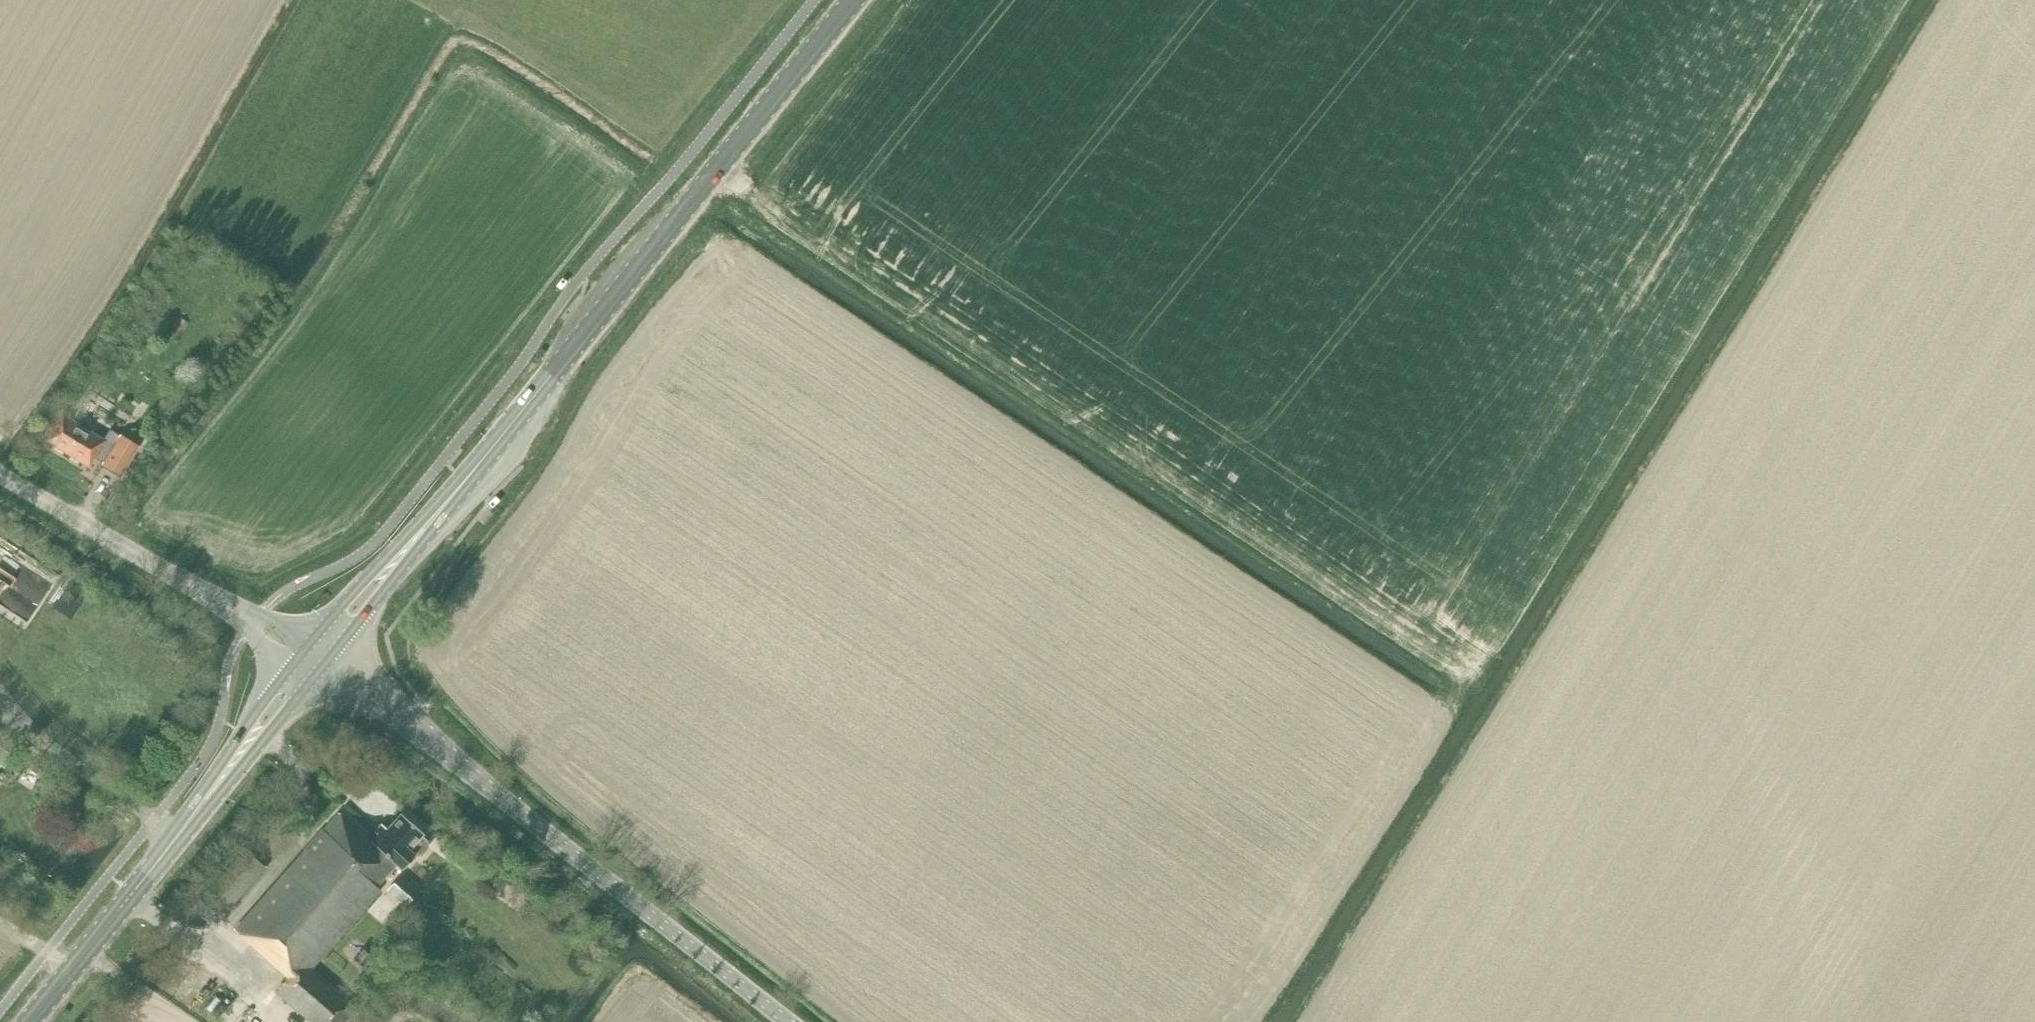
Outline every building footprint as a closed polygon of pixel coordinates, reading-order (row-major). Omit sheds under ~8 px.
[(110,430),(103,440),(62,415),(46,441),(89,466),(94,458),(103,464),(102,465),(119,476),(137,446),(121,435),(120,437),(110,430)] [(54,608),(70,618),(81,602),(65,592),(54,608)] [(5,768),(13,756),(0,748),(0,765),(5,768)] [(311,969),(380,890),(376,887),(396,864),(402,869),(414,855),(421,855),(428,848),(426,841),(421,836),(423,834),(401,814),(387,830),(383,827),(371,841),(339,813),(236,930),(289,977),(276,991),(312,1021),(339,1021),(353,1006),(311,969)] [(222,918),(267,867),(244,847),(199,898),(222,918)] [(404,870),(395,886),(411,895),(420,880),(404,870)]
